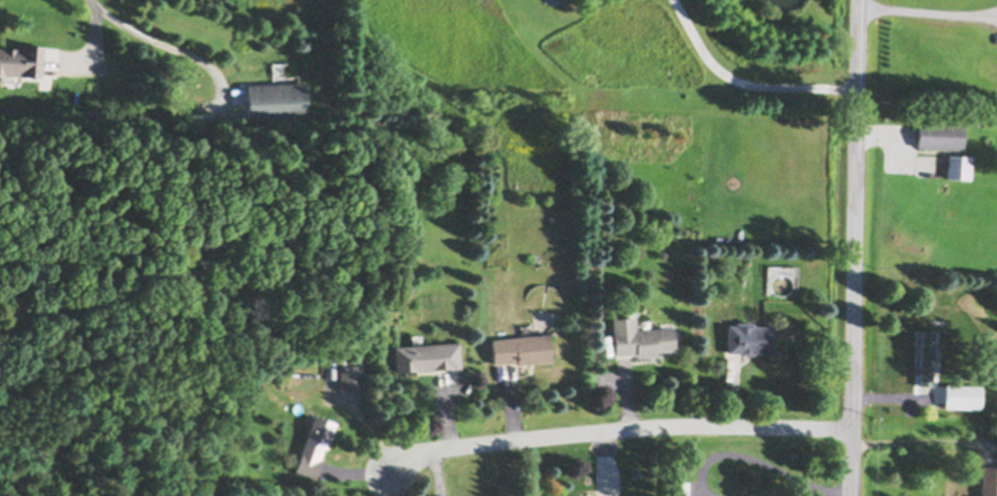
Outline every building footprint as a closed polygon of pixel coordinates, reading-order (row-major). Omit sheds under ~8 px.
[(2,81),(0,81),(0,46),(4,46),(5,45),(16,46),(16,47),(22,47),(22,42),(43,43),(42,76),(6,73),(6,79),(2,81)] [(247,81),(305,79),(307,117),(249,120),(247,81)] [(917,145),(918,120),(964,122),(962,147),(917,145)] [(948,153),(971,154),(970,177),(947,175),(948,153)] [(635,327),(671,323),(673,346),(656,348),(656,353),(636,355),(635,351),(615,353),(613,330),(612,330),(611,315),(634,313),(635,327)] [(740,350),(727,350),(728,322),(735,322),(735,320),(753,320),(753,323),(772,323),(772,326),(773,326),(773,332),(772,332),(772,351),(753,350),(753,352),(740,352),(740,350)] [(548,330),(551,358),(517,362),(516,359),(494,361),(492,337),(548,330)] [(922,367),(917,367),(917,358),(923,358),(924,330),(935,330),(933,379),(922,378),(922,367)] [(395,345),(460,340),(462,366),(451,367),(451,366),(435,367),(435,368),(417,370),(417,369),(397,371),(395,345)] [(362,382),(363,388),(341,389),(340,364),(362,364),(362,374),(364,374),(364,382),(362,382)] [(946,382),(982,383),(981,407),(945,405),(946,382)] [(315,413),(337,421),(327,447),(324,446),(320,457),(322,458),(315,477),(295,469),(301,453),(300,453),(315,413)] [(981,463),(996,463),(996,495),(980,495),(981,463)] [(688,479),(688,495),(669,495),(669,479),(688,479)]
